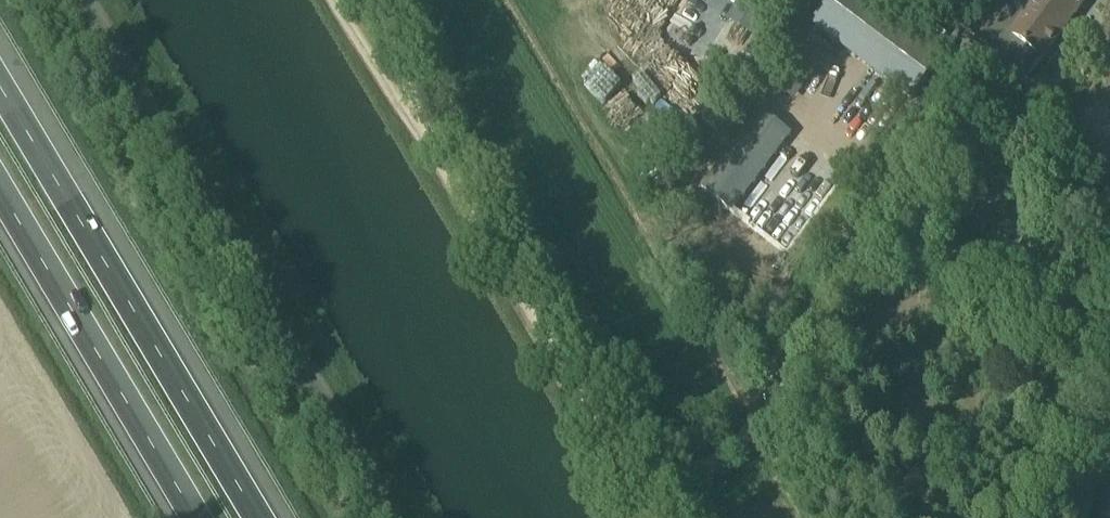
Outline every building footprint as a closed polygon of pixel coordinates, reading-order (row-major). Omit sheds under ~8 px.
[(951,48),(887,0),(833,0),(813,26),(912,100),(951,48)] [(1054,42),(1086,0),(1040,0),(1012,37),(1041,59),(1054,42)] [(788,67),(813,80),(831,44),(806,32),(788,67)]
